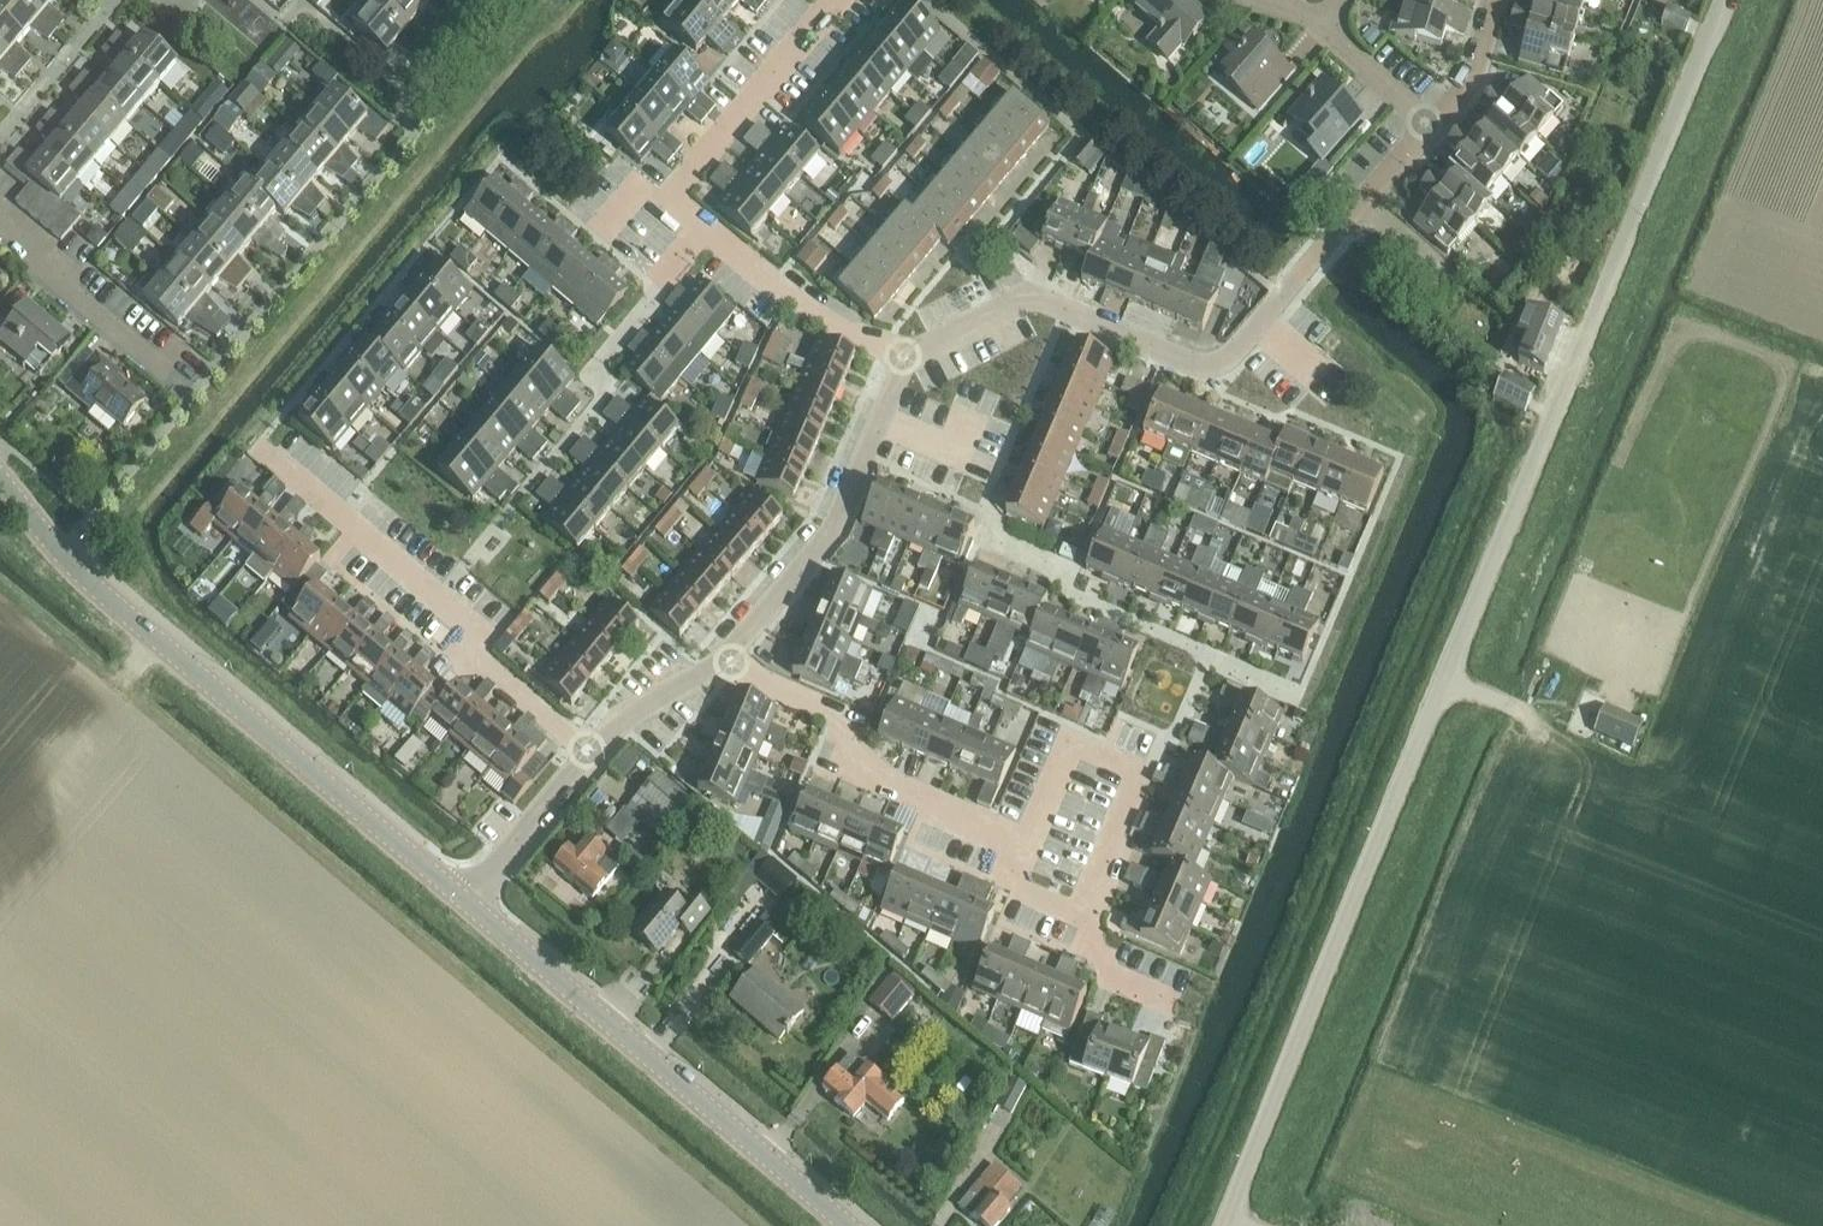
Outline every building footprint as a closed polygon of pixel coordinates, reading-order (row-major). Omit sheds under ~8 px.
[(22,40),(30,31),(46,45),(55,35),(13,0),(0,0),(0,21),(22,40)] [(55,35),(64,24),(48,10),(56,1),(55,0),(13,0),(55,35)] [(316,9),(324,0),(305,0),(316,9)] [(420,48),(429,38),(413,25),(420,16),(400,0),(376,0),(371,7),(420,48)] [(420,16),(427,7),(444,21),(453,10),(440,0),(400,0),(420,16)] [(453,10),(461,0),(440,0),(453,10)] [(730,47),(738,38),(721,25),(731,14),(714,0),(683,0),(679,4),(730,47)] [(731,14),(740,3),(756,16),(764,8),(754,0),(714,0),(731,14)] [(1208,19),(1186,0),(1146,0),(1138,9),(1161,30),(1148,44),(1168,61),(1181,47),(1182,48),(1208,19)] [(1404,10),(1467,28),(1470,18),(1451,12),(1455,0),(1407,0),(1404,10)] [(1512,19),(1575,37),(1582,13),(1539,0),(1538,0),(1533,14),(1515,8),(1512,19)] [(1582,13),(1586,0),(1539,0),(1582,13)] [(723,56),(730,47),(679,4),(662,25),(697,54),(707,42),(723,56)] [(884,21),(924,55),(941,35),(907,6),(897,18),(891,13),(884,21)] [(411,59),(420,48),(371,7),(353,28),(387,56),(395,46),(411,59)] [(1463,39),(1467,28),(1404,10),(1399,27),(1393,25),(1390,34),(1441,49),(1445,34),(1463,39)] [(1685,38),(1692,21),(1667,12),(1661,29),(1685,38)] [(1563,77),(1575,37),(1512,19),(1509,30),(1527,35),(1518,64),(1563,77)] [(22,74),(32,63),(15,49),(22,40),(0,21),(0,55),(22,74)] [(873,46),(907,75),(924,55),(884,21),(876,30),(882,35),(873,46)] [(1372,29),(1361,41),(1371,50),(1382,38),(1372,29)] [(109,45),(159,87),(175,67),(143,40),(136,48),(119,34),(109,45)] [(1252,38),(1243,48),(1232,38),(1223,48),(1234,58),(1223,71),(1242,88),(1237,93),(1259,112),(1284,83),(1270,71),(1278,62),(1252,38)] [(288,42),(267,66),(280,77),(301,53),(288,42)] [(118,69),(110,79),(142,106),(159,87),(109,45),(101,55),(118,69)] [(850,62),(890,95),(907,75),(873,46),(864,57),(858,53),(850,62)] [(22,74),(0,55),(0,73),(13,84),(22,74)] [(657,75),(708,118),(716,110),(699,96),(709,84),(675,55),(657,75)] [(839,86),(874,115),(890,95),(850,62),(843,70),(849,75),(839,86)] [(984,62),(971,78),(988,92),(1001,77),(984,62)] [(262,66),(247,84),(262,97),(277,78),(262,66)] [(946,74),(958,84),(964,76),(953,66),(946,74)] [(77,84),(126,126),(142,106),(110,79),(103,88),(86,74),(77,84)] [(939,83),(951,92),(958,84),(946,74),(939,83)] [(641,95),(675,124),(685,113),(701,127),(708,118),(657,75),(641,95)] [(1487,98),(1536,141),(1563,110),(1529,79),(1508,102),(1494,89),(1487,98)] [(216,83),(191,113),(192,114),(193,115),(204,124),(229,94),(216,83)] [(85,109),(77,118),(109,145),(126,126),(77,84),(68,95),(85,109)] [(1322,163),(1361,120),(1321,85),(1291,119),(1318,143),(1310,152),(1322,163)] [(245,86),(230,104),(245,117),(260,99),(245,86)] [(817,101),(857,135),(874,115),(839,86),(830,97),(824,93),(817,101)] [(316,113),(350,141),(358,132),(374,146),(388,129),(363,109),(354,101),(350,107),(333,93),(316,113)] [(624,115),(681,163),(688,154),(683,149),(666,135),(675,124),(641,95),(624,115)] [(996,116),(1033,147),(1050,127),(1013,96),(996,116)] [(1494,119),(1485,130),(1519,160),(1536,141),(1487,98),(1480,106),(1494,119)] [(839,155),(857,135),(817,101),(810,110),(815,115),(805,127),(839,155)] [(953,101),(939,116),(947,123),(960,108),(953,101)] [(913,114),(924,123),(931,115),(919,106),(913,114)] [(44,123),(93,164),(109,145),(77,118),(70,126),(53,112),(44,123)] [(300,132),(350,174),(359,163),(343,150),(350,141),(316,113),(300,132)] [(192,114),(175,134),(187,144),(204,124),(193,115),(192,114)] [(225,114),(216,125),(231,138),(241,126),(225,114)] [(905,122),(917,132),(924,123),(913,114),(905,122)] [(651,153),(666,165),(663,169),(670,175),(681,163),(624,115),(606,136),(641,165),(651,153)] [(979,136),(1016,167),(1033,147),(996,116),(979,136)] [(52,148),(44,157),(76,184),(93,164),(44,123),(35,134),(52,148)] [(751,135),(802,178),(819,157),(785,129),(775,140),(758,126),(751,135)] [(1453,137),(1502,179),(1519,160),(1485,130),(1474,141),(1460,128),(1453,137)] [(217,129),(206,142),(224,158),(235,145),(217,129)] [(284,152),(317,180),(325,171),(342,184),(350,174),(300,132),(284,152)] [(175,134),(159,154),(171,164),(187,144),(175,134)] [(760,158),(750,169),(785,198),(802,178),(751,135),(744,144),(760,158)] [(962,156),(999,187),(1016,167),(979,136),(962,156)] [(1449,170),(1456,176),(1457,175),(1485,199),(1486,198),(1502,179),(1453,137),(1446,144),(1460,157),(1449,170)] [(919,140),(906,156),(914,163),(927,147),(919,140)] [(1086,171),(1100,154),(1088,144),(1074,161),(1086,171)] [(879,154),(891,163),(898,155),(886,145),(879,154)] [(193,147),(180,162),(191,171),(204,156),(193,147)] [(7,168),(30,187),(33,183),(46,193),(57,202),(59,205),(59,204),(76,184),(44,157),(37,165),(20,152),(7,168)] [(267,171),(317,213),(327,202),(310,188),(317,180),(284,152),(267,171)] [(159,154),(143,173),(155,183),(171,164),(159,154)] [(872,163),(883,172),(891,163),(879,154),(872,163)] [(945,176),(982,207),(999,187),(962,156),(945,176)] [(717,175),(768,218),(785,198),(750,169),(741,180),(725,166),(717,175)] [(251,191),(276,213),(284,219),(292,209),(309,223),(317,213),(267,171),(251,190),(251,191)] [(143,173),(127,192),(138,202),(155,183),(143,173)] [(1425,182),(1475,225),(1493,204),(1486,198),(1485,199),(1457,175),(1456,176),(1448,186),(1433,173),(1425,182)] [(751,238),(768,218),(717,175),(710,183),(727,197),(717,209),(751,238)] [(928,197),(965,228),(982,207),(945,176),(928,197)] [(1128,178),(1121,194),(1144,203),(1148,194),(1144,191),(1129,179),(1128,178)] [(463,217),(486,236),(524,191),(516,183),(509,192),(494,180),(463,217)] [(877,191),(873,197),(879,202),(893,186),(886,181),(877,191)] [(1447,256),(1475,225),(1425,182),(1418,190),(1433,203),(1413,226),(1447,256)] [(15,205),(27,215),(46,193),(33,183),(30,187),(15,205)] [(228,203),(278,245),(287,234),(270,220),(276,213),(251,191),(251,190),(244,184),(228,203)] [(158,191),(149,203),(165,217),(175,205),(158,191)] [(524,191),(486,236),(508,254),(539,218),(526,206),(533,198),(524,191)] [(127,192),(111,211),(122,221),(126,217),(138,202),(127,192)] [(46,193),(27,215),(38,224),(57,202),(46,193)] [(1537,193),(1529,201),(1544,214),(1548,202),(1537,193)] [(1144,203),(1144,204),(1149,209),(1156,209),(1158,203),(1148,195),(1148,194),(1144,203)] [(942,241),(941,242),(948,248),(965,228),(928,197),(912,215),(912,216),(942,241)] [(1085,213),(1068,252),(1091,262),(1092,263),(1100,244),(1101,244),(1109,226),(1110,225),(1095,218),(1102,202),(1091,197),(1085,213)] [(57,202),(38,224),(49,234),(68,212),(59,204),(59,205),(57,202)] [(211,223),(245,251),(253,241),(270,255),(280,263),(288,253),(278,245),(228,203),(211,223)] [(1043,242),(1068,252),(1085,213),(1060,203),(1043,242)] [(148,204),(133,222),(143,230),(157,213),(148,204)] [(925,261),(941,242),(942,241),(912,216),(912,215),(905,209),(888,230),(925,261)] [(842,211),(827,227),(835,233),(849,217),(842,211)] [(68,212),(49,234),(61,244),(80,221),(68,212)] [(1168,212),(1161,229),(1171,233),(1177,219),(1168,212)] [(539,218),(508,254),(530,273),(569,228),(560,221),(553,229),(539,218)] [(1528,220),(1520,229),(1528,236),(1536,227),(1528,220)] [(129,223),(114,241),(128,253),(143,235),(129,223)] [(195,243),(245,284),(254,274),(237,260),(245,251),(211,223),(195,243)] [(1092,263),(1091,262),(1083,282),(1108,292),(1125,253),(1127,246),(1118,242),(1120,235),(1119,229),(1109,226),(1101,244),(1100,244),(1092,263)] [(569,228),(530,273),(552,292),(583,255),(570,244),(577,235),(569,228)] [(871,250),(908,281),(925,261),(888,230),(871,250)] [(92,233),(86,241),(98,250),(108,239),(100,233),(92,233)] [(1125,253),(1108,292),(1132,302),(1154,251),(1134,242),(1131,244),(1127,254),(1125,253)] [(179,262),(212,289),(219,281),(236,295),(245,284),(195,243),(179,262)] [(1521,243),(1512,254),(1522,262),(1531,252),(1521,243)] [(812,247),(798,263),(813,276),(827,260),(812,247)] [(1197,284),(1180,323),(1205,333),(1221,294),(1227,276),(1220,274),(1224,258),(1211,247),(1204,267),(1197,284)] [(461,250),(452,261),(459,268),(469,256),(461,250)] [(854,270),(891,301),(908,281),(871,250),(854,270)] [(1154,251),(1132,302),(1156,313),(1180,257),(1178,256),(1176,260),(1154,251)] [(583,255),(552,292),(574,310),(613,265),(604,258),(597,266),(583,255)] [(469,256),(459,268),(468,275),(478,264),(469,256)] [(1180,257),(1156,313),(1180,323),(1197,284),(1183,278),(1190,261),(1180,257)] [(162,282),(212,323),(220,314),(221,313),(204,299),(212,289),(179,262),(162,282)] [(613,265),(574,310),(597,330),(628,293),(613,281),(621,272),(613,265)] [(415,282),(455,316),(473,295),(438,266),(428,278),(422,273),(415,282)] [(837,290),(874,322),(891,301),(854,270),(837,290)] [(187,320),(192,324),(214,343),(223,332),(212,323),(162,282),(145,302),(178,330),(187,320)] [(404,306),(438,335),(455,316),(415,282),(408,290),(414,295),(404,306)] [(673,299),(718,336),(737,314),(700,283),(689,297),(680,290),(673,299)] [(504,286),(495,298),(503,305),(513,293),(504,286)] [(513,293),(503,305),(512,312),(522,300),(513,293)] [(662,328),(699,359),(718,336),(673,299),(665,307),(674,314),(662,328)] [(381,321),(421,355),(438,335),(404,306),(394,318),(389,313),(381,321)] [(40,381),(71,344),(27,307),(1,338),(30,362),(25,368),(40,381)] [(1519,364),(1543,375),(1563,327),(1529,313),(1518,339),(1528,343),(1519,364)] [(220,314),(212,323),(223,332),(230,322),(220,314)] [(401,372),(400,373),(404,376),(421,355),(381,321),(374,330),(379,335),(371,345),(370,346),(401,372)] [(473,331),(484,340),(492,331),(481,322),(473,331)] [(510,322),(504,330),(512,337),(519,329),(510,322)] [(549,324),(539,335),(547,342),(557,331),(549,324)] [(635,343),(680,381),(699,359),(662,328),(651,341),(643,335),(635,343)] [(466,339),(478,349),(484,340),(473,331),(466,339)] [(557,331),(547,342),(556,350),(566,338),(557,331)] [(775,336),(770,348),(780,353),(786,341),(775,336)] [(818,340),(808,364),(845,380),(856,356),(818,340)] [(384,392),(400,373),(401,372),(370,346),(371,345),(367,342),(357,354),(352,349),(344,358),(384,392)] [(661,404),(680,381),(635,343),(628,352),(636,359),(625,373),(661,404)] [(745,347),(741,357),(754,363),(758,353),(745,347)] [(1079,347),(1068,371),(1105,387),(1115,362),(1079,347)] [(770,348),(764,362),(774,366),(780,353),(770,348)] [(523,372),(574,415),(581,407),(564,392),(574,381),(541,352),(523,372)] [(736,366),(749,373),(754,363),(741,357),(736,366)] [(333,382),(367,411),(384,392),(344,358),(337,367),(343,371),(333,382)] [(68,394),(93,414),(89,418),(110,436),(119,426),(124,431),(145,407),(106,374),(110,370),(97,359),(68,394)] [(804,373),(798,388),(835,404),(845,380),(808,364),(807,366),(791,359),(788,366),(804,373)] [(440,371),(451,380),(459,371),(447,362),(440,371)] [(433,379),(444,389),(451,380),(440,371),(433,379)] [(1068,371),(1058,395),(1095,411),(1105,387),(1068,371)] [(506,392),(540,421),(550,410),(566,424),(574,415),(523,372),(506,392)] [(1504,380),(1494,404),(1526,418),(1536,393),(1504,380)] [(311,398),(351,431),(367,411),(333,382),(324,394),(318,389),(311,398)] [(754,382),(748,395),(759,400),(765,387),(754,382)] [(1139,385),(1133,398),(1144,403),(1150,390),(1139,385)] [(798,388),(787,412),(825,428),(835,404),(798,388)] [(489,412),(540,455),(547,446),(531,432),(540,421),(506,392),(489,412)] [(748,395),(741,409),(753,414),(759,400),(748,395)] [(1058,395),(1048,419),(1084,435),(1095,411),(1058,395)] [(1145,437),(1171,448),(1189,407),(1163,396),(1145,437)] [(333,452),(351,431),(311,398),(303,406),(309,411),(299,423),(333,452)] [(1128,410),(1139,415),(1144,403),(1133,398),(1128,410)] [(721,399),(717,409),(730,415),(734,404),(721,399)] [(610,409),(661,452),(679,431),(644,402),(634,414),(617,400),(610,409)] [(406,411),(418,420),(425,412),(414,402),(406,411)] [(1189,407),(1171,448),(1195,458),(1212,417),(1189,407)] [(620,431),(610,443),(645,472),(661,452),(610,409),(603,417),(620,431)] [(728,419),(730,415),(717,409),(712,419),(725,425),(728,419)] [(399,419),(411,429),(418,420),(406,411),(399,419)] [(28,417),(34,422),(39,418),(33,412),(28,417)] [(473,432),(507,461),(516,450),(533,464),(540,455),(489,412),(473,432)] [(787,412),(777,436),(815,452),(825,428),(787,412)] [(1212,417),(1195,458),(1218,468),(1236,427),(1212,417)] [(1048,419),(1038,443),(1074,458),(1084,435),(1048,419)] [(1236,427),(1218,468),(1242,478),(1260,437),(1236,427)] [(731,429),(725,442),(736,447),(742,434),(731,429)] [(456,451),(507,495),(512,499),(520,491),(497,472),(507,461),(473,432),(456,451)] [(1113,445),(1113,447),(1125,452),(1131,438),(1130,438),(1121,434),(1118,433),(1113,445)] [(1272,476),(1267,489),(1288,497),(1293,485),(1295,486),(1312,446),(1287,435),(1283,446),(1283,447),(1271,476),(1272,476)] [(777,436),(767,460),(805,476),(815,452),(777,436)] [(1260,437),(1242,478),(1267,489),(1272,476),(1271,476),(1283,447),(1283,446),(1260,437)] [(576,449),(628,492),(645,472),(610,443),(601,454),(584,440),(576,449)] [(380,442),(373,450),(385,459),(392,451),(380,442)] [(725,442),(719,456),(730,461),(736,447),(725,442)] [(1038,443),(1027,467),(1064,482),(1074,458),(1038,443)] [(1312,446),(1295,486),(1319,496),(1336,456),(1312,446)] [(1113,447),(1107,459),(1110,460),(1120,465),(1125,452),(1113,447)] [(586,471),(577,483),(611,512),(628,492),(576,449),(569,457),(586,471)] [(373,450),(366,459),(377,468),(385,459),(373,450)] [(499,504),(507,495),(456,451),(438,472),(473,501),(483,490),(499,504)] [(1336,456),(1319,496),(1343,506),(1360,466),(1336,456)] [(794,500),(805,476),(767,460),(757,484),(794,500)] [(1360,466),(1343,506),(1367,517),(1384,477),(1360,466)] [(360,467),(353,475),(364,484),(371,476),(360,467)] [(1027,467),(1017,490),(1054,506),(1064,482),(1027,467)] [(708,472),(698,483),(707,491),(717,479),(708,472)] [(1150,474),(1143,488),(1152,492),(1159,477),(1150,474)] [(1159,477),(1152,492),(1162,496),(1168,481),(1159,477)] [(543,489),(595,531),(611,512),(577,483),(568,494),(551,480),(543,489)] [(1100,482),(1095,495),(1105,500),(1111,486),(1100,482)] [(698,483),(689,494),(699,501),(707,491),(698,483)] [(260,511),(233,544),(252,560),(279,527),(276,524),(264,515),(284,491),(276,484),(255,508),(260,511)] [(1180,486),(1174,501),(1188,507),(1198,511),(1204,496),(1195,492),(1180,486)] [(871,550),(880,553),(903,499),(879,488),(863,526),(878,532),(871,550)] [(577,552),(595,531),(543,489),(536,497),(553,511),(543,523),(577,552)] [(1007,515),(1012,517),(1043,531),(1054,506),(1017,490),(1007,515)] [(664,491),(656,501),(665,507),(673,498),(664,491)] [(212,527),(233,544),(260,511),(255,508),(239,494),(220,518),(208,508),(189,530),(201,540),(212,527)] [(734,514),(765,540),(782,520),(752,494),(734,514)] [(1089,508),(1099,512),(1105,500),(1095,495),(1089,508)] [(1204,496),(1198,511),(1207,515),(1223,522),(1229,507),(1213,500),(1204,496)] [(279,527),(252,560),(253,561),(246,570),(264,585),(272,576),(272,577),(299,544),(296,541),(285,532),(306,507),(297,499),(285,513),(276,524),(279,527)] [(903,499),(880,553),(888,557),(895,541),(911,548),(927,509),(903,499)] [(681,504),(665,523),(674,531),(690,512),(681,504)] [(1229,507),(1223,522),(1236,527),(1246,531),(1252,516),(1229,507)] [(918,570),(926,574),(920,589),(921,590),(951,519),(927,509),(911,548),(925,554),(918,570)] [(1107,529),(1088,572),(1111,582),(1128,541),(1115,536),(1113,535),(1121,516),(1114,513),(1107,510),(1100,526),(1107,529)] [(717,534),(748,560),(765,540),(734,514),(717,534)] [(1252,516),(1246,531),(1255,535),(1263,539),(1269,523),(1252,516)] [(951,519),(921,590),(929,593),(935,578),(936,578),(943,561),(963,570),(969,556),(964,554),(975,529),(951,519)] [(1276,527),(1269,541),(1294,552),(1300,537),(1281,529),(1284,522),(1279,519),(1276,527)] [(665,523),(656,533),(665,541),(674,531),(665,523)] [(1128,541),(1111,582),(1135,592),(1160,533),(1153,530),(1151,529),(1143,548),(1128,541)] [(299,544),(272,577),(292,593),(292,594),(299,585),(300,586),(315,568),(320,561),(305,549),(315,537),(305,530),(296,541),(299,544)] [(1160,533),(1135,592),(1158,602),(1175,562),(1163,557),(1161,556),(1169,536),(1160,533)] [(700,553),(731,580),(748,560),(717,534),(700,553)] [(1078,535),(1072,549),(1082,553),(1088,539),(1078,535)] [(1300,537),(1294,552),(1312,560),(1319,545),(1300,537)] [(1207,553),(1182,612),(1206,622),(1223,582),(1210,577),(1209,576),(1222,546),(1213,542),(1208,553),(1207,553)] [(1077,554),(1065,550),(1061,559),(1074,564),(1077,554)] [(1175,562),(1158,602),(1182,612),(1207,553),(1200,550),(1199,550),(1191,569),(1175,562)] [(641,551),(631,562),(641,570),(650,559),(641,551)] [(684,573),(714,599),(731,580),(700,553),(684,573)] [(1345,555),(1338,570),(1348,575),(1355,559),(1345,555)] [(631,562),(623,573),(632,580),(641,570),(631,562)] [(1223,582),(1206,622),(1230,632),(1258,567),(1250,563),(1239,589),(1223,582)] [(1258,567),(1230,632),(1254,643),(1271,603),(1258,597),(1256,597),(1267,570),(1258,567)] [(288,622),(308,638),(335,607),(316,591),(327,578),(315,568),(300,586),(299,585),(292,594),(292,593),(280,607),(292,617),(288,622)] [(969,614),(984,621),(1001,582),(977,572),(960,610),(962,610),(955,627),(962,630),(969,614)] [(667,593),(698,619),(714,599),(684,573),(667,593)] [(559,576),(549,588),(558,595),(568,583),(559,576)] [(897,577),(891,590),(901,594),(907,582),(897,577)] [(836,580),(825,606),(872,626),(883,600),(874,597),(836,580)] [(1271,603),(1254,643),(1278,653),(1307,585),(1298,581),(1286,609),(1271,603)] [(1000,628),(993,643),(987,657),(995,661),(1025,593),(1001,582),(984,621),(1000,628)] [(1307,585),(1278,653),(1304,664),(1321,625),(1312,621),(1306,618),(1304,617),(1316,589),(1307,585)] [(549,605),(558,595),(549,588),(541,598),(549,605)] [(680,639),(698,619),(667,593),(649,613),(680,639)] [(1025,593),(995,661),(1003,665),(1010,651),(1016,636),(1031,642),(1044,613),(1045,614),(1050,604),(1025,593)] [(590,622),(622,649),(639,628),(607,602),(590,622)] [(904,604),(893,630),(908,637),(919,610),(904,604)] [(825,606),(815,629),(853,646),(859,631),(875,638),(879,629),(872,626),(825,606)] [(335,607),(308,638),(329,656),(355,624),(360,627),(370,615),(361,607),(350,620),(335,607)] [(1042,659),(1035,675),(1032,682),(1041,686),(1068,624),(1045,614),(1044,613),(1031,642),(1027,652),(1042,659)] [(526,616),(517,627),(525,634),(534,623),(526,616)] [(574,642),(605,668),(622,649),(590,622),(574,642)] [(355,624),(329,656),(349,672),(376,641),(379,644),(390,631),(381,624),(371,637),(360,627),(355,624)] [(1068,624),(1041,686),(1048,689),(1059,666),(1075,673),(1092,634),(1068,624)] [(515,645),(525,634),(517,627),(507,638),(515,645)] [(815,629),(804,653),(867,681),(871,670),(847,660),(853,646),(815,629)] [(376,641),(349,672),(369,689),(395,657),(399,660),(415,641),(406,634),(390,653),(379,644),(376,641)] [(1092,634),(1075,673),(1090,679),(1082,695),(1079,702),(1087,705),(1090,698),(1091,699),(1115,644),(1092,634)] [(252,644),(250,647),(260,656),(263,653),(268,647),(257,639),(252,644)] [(557,661),(588,688),(605,668),(574,642),(557,661)] [(949,644),(944,655),(958,661),(963,650),(949,644)] [(1115,644),(1091,699),(1100,703),(1108,686),(1122,693),(1139,655),(1115,644)] [(909,650),(903,664),(914,668),(920,655),(909,650)] [(395,657),(369,689),(363,696),(382,713),(388,705),(415,674),(419,677),(435,658),(426,651),(410,670),(399,660),(395,657)] [(804,653),(793,678),(831,694),(838,679),(839,677),(864,688),(867,681),(804,653)] [(923,666),(937,672),(941,662),(927,657),(923,666)] [(571,708),(588,688),(557,661),(540,681),(571,708)] [(941,662),(937,672),(951,678),(955,669),(941,662)] [(415,674),(388,705),(408,722),(412,717),(424,727),(429,720),(442,705),(450,695),(438,685),(434,690),(419,677),(415,674)] [(985,693),(989,683),(975,677),(971,687),(985,693)] [(442,705),(429,720),(449,738),(476,706),(481,709),(491,697),(496,691),(488,683),(472,702),(456,688),(450,695),(442,705)] [(895,701),(878,740),(903,751),(920,712),(927,694),(915,689),(911,698),(899,692),(895,701)] [(1226,691),(1223,700),(1242,708),(1235,724),(1274,741),(1285,716),(1226,691)] [(740,696),(730,721),(785,745),(789,736),(771,728),(778,712),(740,696)] [(990,707),(1004,713),(1008,704),(995,698),(990,707)] [(1008,704),(1004,713),(1018,719),(1022,710),(1008,704)] [(476,706),(449,738),(470,755),(497,723),(501,726),(511,714),(502,706),(492,719),(481,709),(476,706)] [(1605,708),(1594,734),(1633,750),(1643,725),(1605,708)] [(1292,722),(1302,726),(1306,715),(1297,711),(1292,722)] [(920,712),(903,751),(927,761),(944,722),(920,712)] [(1093,732),(1099,718),(1085,713),(1079,726),(1093,732)] [(968,732),(951,771),(975,782),(991,743),(978,737),(984,720),(974,717),(968,733),(968,732)] [(730,721),(720,744),(758,760),(764,746),(781,754),(785,745),(730,721)] [(944,722),(927,761),(951,771),(968,732),(944,722)] [(497,723),(470,755),(490,771),(517,740),(521,743),(531,731),(523,724),(512,736),(501,726),(497,723)] [(1197,726),(1194,735),(1203,739),(1264,765),(1274,741),(1235,724),(1229,739),(1209,731),(1197,726)] [(517,740),(490,771),(509,788),(501,797),(513,807),(532,785),(521,776),(547,744),(531,731),(521,743),(517,740)] [(1192,735),(1189,742),(1200,746),(1203,739),(1194,735),(1192,735)] [(1196,763),(1195,763),(1213,771),(1213,772),(1233,780),(1233,781),(1235,782),(1235,781),(1254,789),(1264,765),(1203,739),(1200,746),(1202,748),(1221,756),(1215,771),(1196,763)] [(991,743),(975,782),(986,786),(978,806),(991,811),(999,792),(1016,753),(991,743)] [(710,768),(773,794),(776,786),(769,783),(751,775),(758,760),(720,744),(710,768)] [(631,750),(611,773),(625,785),(644,762),(631,750)] [(399,756),(394,762),(403,771),(409,764),(399,756)] [(796,761),(791,774),(803,779),(808,767),(796,761)] [(1158,776),(1158,777),(1225,805),(1235,782),(1233,781),(1233,780),(1213,772),(1213,771),(1195,763),(1189,779),(1169,771),(1166,779),(1158,776)] [(744,792),(789,811),(793,803),(773,794),(710,768),(699,793),(737,809),(744,792)] [(1158,777),(1155,784),(1162,788),(1182,796),(1175,812),(1215,829),(1225,805),(1158,777)] [(626,813),(660,842),(690,807),(656,778),(626,813)] [(807,795),(790,834),(815,844),(831,806),(807,795)] [(831,806),(815,844),(838,855),(855,816),(831,806)] [(1146,817),(1142,827),(1204,853),(1215,829),(1175,812),(1168,827),(1149,819),(1146,817)] [(1140,814),(1136,824),(1142,827),(1146,817),(1140,814)] [(855,816),(838,855),(862,865),(879,826),(855,816)] [(764,823),(754,849),(768,854),(780,829),(764,823)] [(1265,823),(1260,833),(1270,837),(1275,827),(1265,823)] [(1136,824),(1132,831),(1139,834),(1142,827),(1136,824)] [(879,826),(862,865),(863,865),(873,870),(887,876),(904,837),(879,826)] [(1142,827),(1139,834),(1142,835),(1161,843),(1154,860),(1174,868),(1193,876),(1193,875),(1214,884),(1214,883),(1195,875),(1204,853),(1142,827)] [(578,843),(555,870),(578,889),(593,901),(619,870),(590,846),(581,839),(578,843)] [(781,902),(798,883),(764,853),(743,877),(754,886),(757,882),(781,902)] [(788,864),(800,874),(807,866),(795,856),(788,864)] [(1250,857),(1246,867),(1255,871),(1259,861),(1250,857)] [(863,865),(857,877),(867,882),(873,870),(863,865)] [(800,874),(811,884),(818,876),(807,866),(800,874)] [(1148,874),(1144,884),(1204,909),(1214,884),(1193,875),(1193,876),(1174,868),(1168,882),(1148,874)] [(1135,869),(1131,878),(1144,884),(1148,874),(1135,869)] [(881,913),(905,923),(922,884),(898,874),(881,913)] [(1131,878),(1128,886),(1141,891),(1144,884),(1131,878)] [(946,895),(929,934),(953,944),(978,885),(964,879),(955,899),(946,895)] [(922,884),(905,923),(929,934),(946,895),(922,884)] [(1144,884),(1141,891),(1160,900),(1154,915),(1193,932),(1204,909),(1144,884)] [(978,885),(953,944),(978,954),(995,915),(984,911),(993,891),(978,885)] [(837,892),(830,900),(842,910),(848,902),(837,892)] [(690,938),(710,915),(691,898),(682,909),(666,896),(633,935),(656,955),(679,928),(690,938)] [(848,902),(842,910),(853,919),(867,932),(872,921),(861,910),(860,911),(848,902)] [(1128,922),(1124,931),(1183,956),(1193,932),(1154,915),(1147,931),(1128,922)] [(746,967),(771,937),(757,925),(732,955),(746,967)] [(1222,933),(1218,943),(1227,947),(1231,937),(1222,933)] [(880,942),(891,952),(898,944),(887,934),(880,942)] [(976,994),(1000,1004),(1025,946),(1017,942),(1009,961),(993,954),(976,994)] [(891,952),(903,962),(910,954),(898,944),(891,952)] [(1212,945),(1209,954),(1220,958),(1224,950),(1212,945)] [(1025,946),(1000,1004),(1024,1014),(1041,975),(1026,969),(1034,950),(1025,946)] [(1041,975),(1024,1014),(1047,1024),(1043,1032),(1044,1033),(1073,966),(1065,962),(1056,981),(1041,975)] [(1073,966),(1044,1033),(1066,1042),(1070,1034),(1073,1035),(1089,996),(1073,989),(1081,969),(1073,966)] [(921,978),(933,987),(940,979),(928,970),(921,978)] [(778,1041),(802,1013),(754,973),(731,1000),(778,1041)] [(892,1024),(914,999),(890,978),(868,1003),(892,1024)] [(955,1016),(958,1009),(963,998),(951,989),(940,979),(933,987),(942,995),(937,1000),(955,1016)] [(1072,1067),(1111,1081),(1127,1036),(1104,1028),(1106,1022),(1091,1016),(1072,1067)] [(970,1030),(981,1037),(988,1026),(977,1019),(970,1030)] [(998,1035),(992,1047),(1004,1052),(1009,1040),(998,1035)] [(1127,1036),(1111,1081),(1149,1096),(1168,1045),(1153,1040),(1151,1045),(1127,1036)] [(834,1105),(852,1120),(865,1105),(887,1124),(903,1105),(881,1087),(884,1084),(852,1057),(823,1091),(836,1102),(834,1105)] [(1008,1105),(990,1127),(1008,1142),(1026,1120),(1008,1105)] [(962,1212),(978,1225),(1003,1225),(1012,1215),(1022,1222),(1047,1190),(1028,1174),(1020,1184),(999,1167),(962,1212)]
